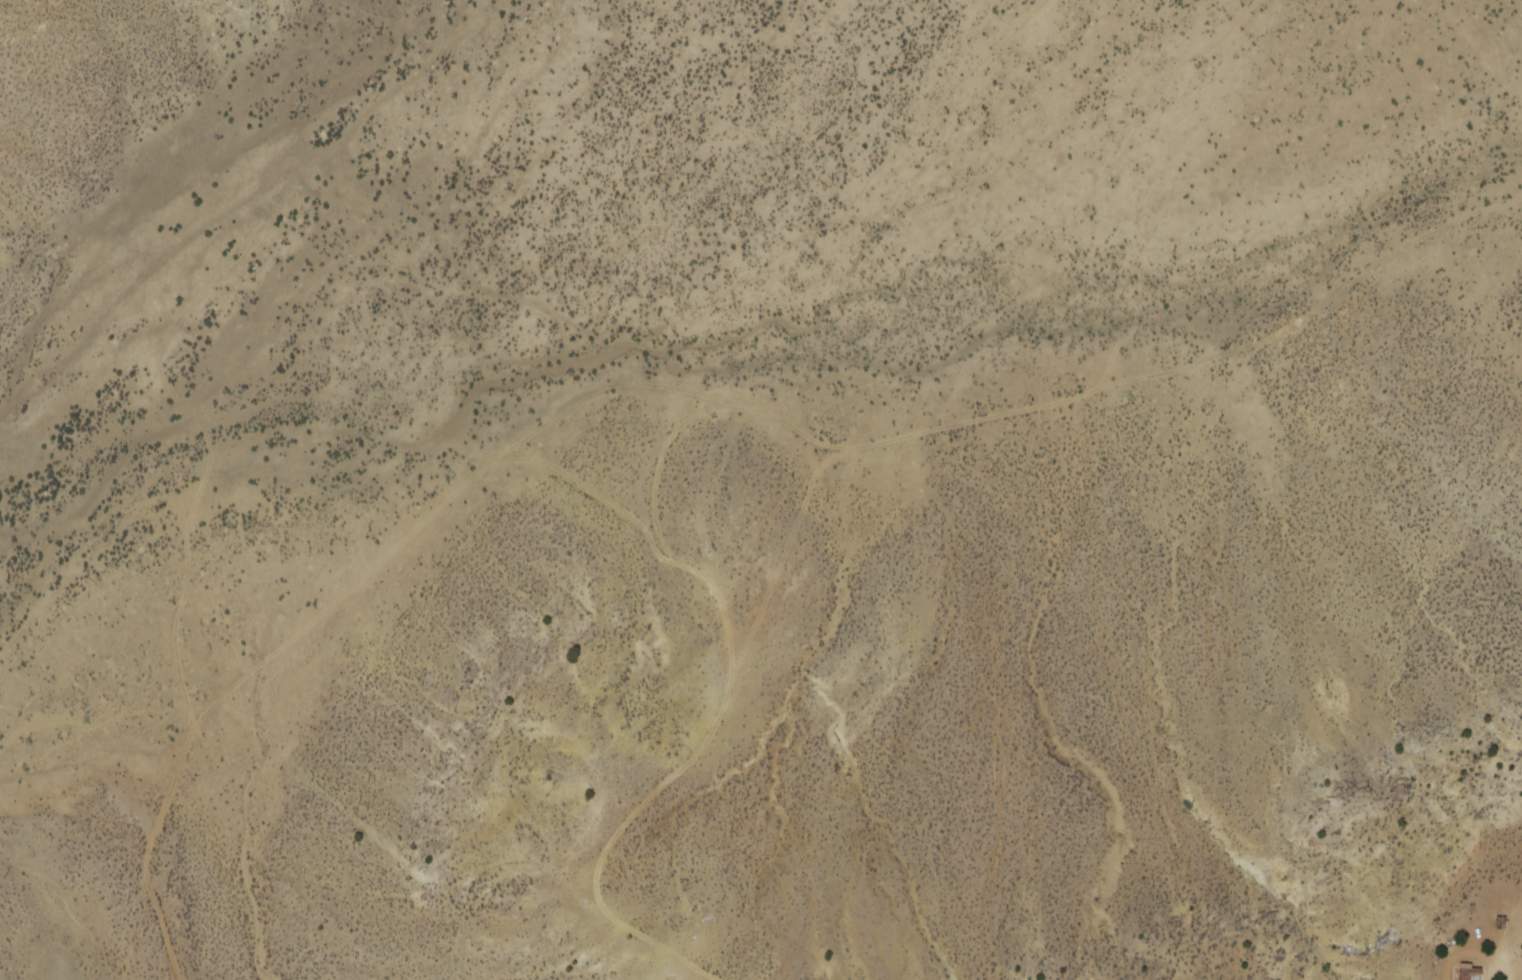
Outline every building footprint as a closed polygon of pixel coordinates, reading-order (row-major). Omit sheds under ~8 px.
[(1474,977),(1482,977),(1482,966),(1461,966),(1461,979),(1474,979),(1474,977)]
